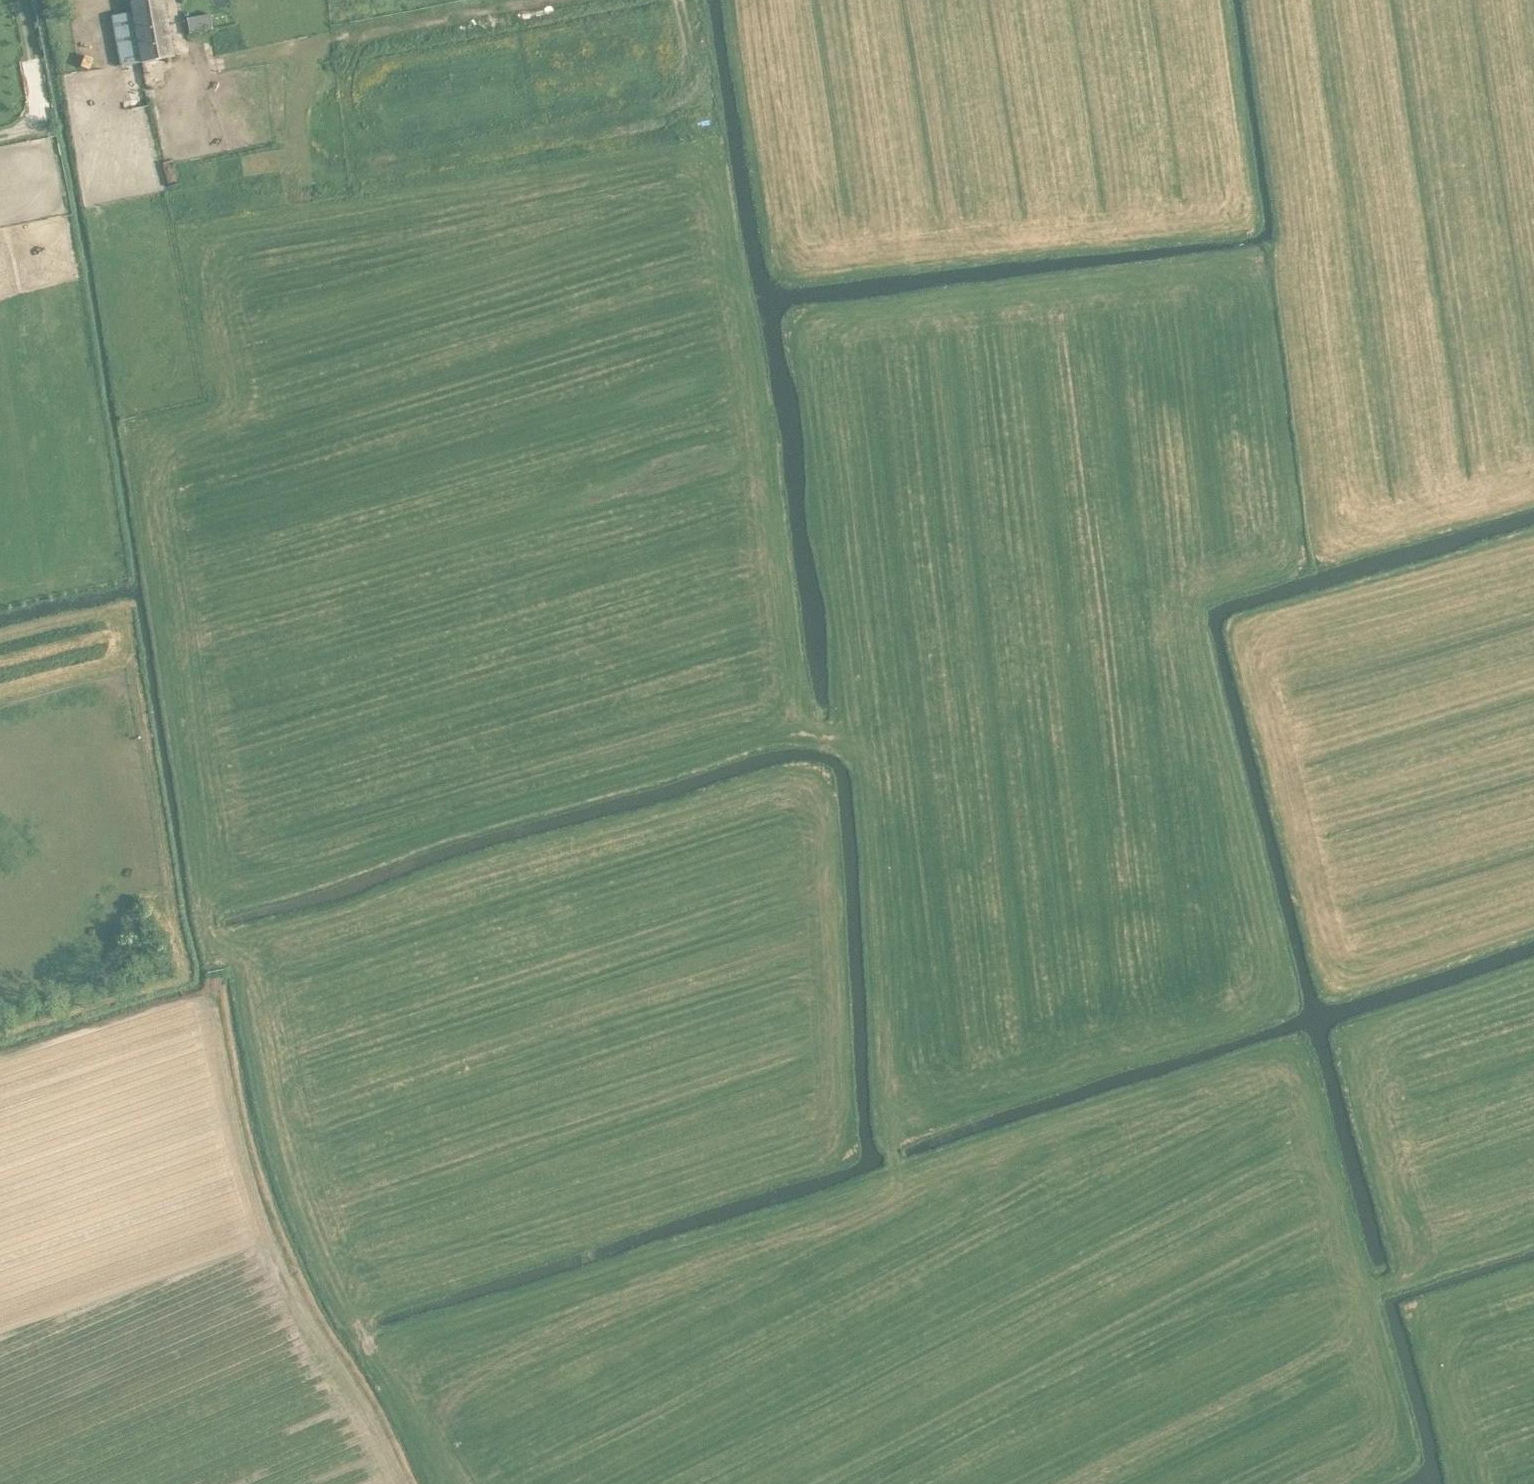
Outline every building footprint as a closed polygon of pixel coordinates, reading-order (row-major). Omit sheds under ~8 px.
[(160,0),(131,0),(127,1),(129,12),(110,17),(120,65),(138,59),(171,55),(160,0)] [(207,13),(183,18),(186,32),(210,27),(207,13)]
